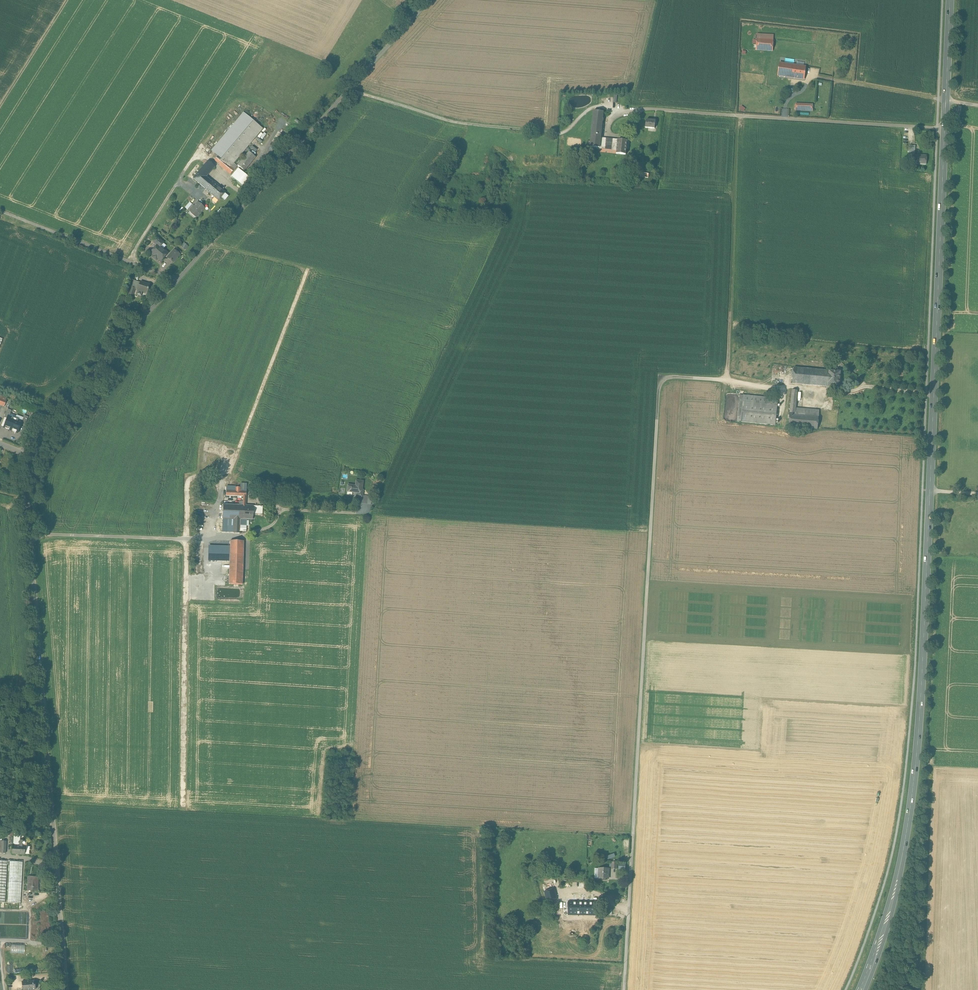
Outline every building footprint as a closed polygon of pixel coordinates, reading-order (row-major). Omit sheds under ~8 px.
[(773,40),(757,39),(756,50),(773,51),(773,40)] [(793,65),(780,63),(778,75),(792,77),(793,65)] [(806,66),(793,65),(792,77),(804,79),(806,66)] [(618,140),(601,139),(602,121),(603,121),(603,119),(603,112),(594,111),(590,147),(600,148),(617,149),(616,154),(626,155),(627,141),(618,140)] [(243,113),(211,151),(217,156),(214,160),(220,165),(223,161),(230,167),(262,128),(243,113)] [(655,120),(646,120),(645,128),(655,128),(655,120)] [(249,152),(241,161),(240,160),(237,164),(238,165),(238,166),(244,171),(255,157),(249,152)] [(926,155),(915,155),(914,161),(914,164),(926,164),(926,155)] [(208,161),(193,178),(206,189),(211,182),(206,178),(215,167),(208,161)] [(230,167),(223,161),(220,165),(230,175),(234,170),(230,167)] [(243,187),(251,179),(239,168),(232,176),(243,187)] [(211,182),(206,189),(213,195),(218,188),(211,182)] [(225,193),(218,188),(213,195),(219,200),(222,197),(225,200),(227,197),(224,194),(225,193)] [(198,202),(194,206),(193,205),(189,210),(191,211),(189,212),(197,218),(205,208),(198,202)] [(158,239),(155,243),(157,245),(151,252),(155,255),(154,256),(157,258),(161,261),(167,253),(160,247),(163,243),(158,239)] [(174,250),(168,257),(173,262),(179,254),(174,250)] [(151,285),(141,282),(138,289),(148,293),(151,285)] [(829,371),(794,367),(792,383),(828,387),(829,371)] [(840,372),(829,371),(828,387),(831,387),(835,388),(835,387),(839,388),(839,387),(840,386),(840,384),(839,383),(840,372)] [(819,410),(796,408),(797,390),(792,390),(790,413),(819,416),(819,410)] [(738,394),(728,393),(726,395),(723,418),(725,421),(735,422),(737,420),(740,396),(738,394)] [(773,398),(743,395),(741,422),(775,425),(777,408),(780,409),(780,405),(777,405),(778,395),(773,395),(773,398)] [(790,413),(788,427),(817,429),(819,416),(790,413)] [(4,428),(11,430),(15,418),(8,416),(4,428)] [(11,430),(18,433),(22,421),(15,418),(11,430)] [(357,483),(348,482),(347,491),(359,492),(359,496),(365,496),(366,479),(357,478),(357,483)] [(241,487),(236,487),(236,491),(226,491),(226,495),(243,496),(243,501),(239,501),(239,505),(223,504),(222,518),(223,518),(222,532),(234,532),(234,533),(240,533),(240,531),(240,519),(243,519),(243,505),(246,505),(246,492),(240,491),(241,488),(241,487)] [(246,505),(243,505),(243,519),(240,519),(240,531),(246,531),(246,519),(252,520),(253,514),(262,514),(263,506),(255,506),(255,507),(253,507),(253,505),(246,505)] [(230,548),(209,547),(208,560),(230,561),(229,584),(233,584),(238,584),(242,585),(244,541),(231,540),(230,548)] [(233,586),(217,586),(215,588),(216,597),(218,599),(239,600),(242,597),(242,589),(240,586),(238,586),(238,584),(233,584),(233,586)] [(27,841),(20,841),(20,834),(14,833),(13,846),(12,846),(12,854),(25,855),(25,854),(28,854),(29,853),(30,851),(30,850),(30,849),(29,847),(27,847),(27,841)] [(22,862),(9,861),(7,902),(20,903),(22,862)] [(609,869),(599,868),(599,878),(609,879),(609,869)] [(38,877),(28,876),(27,890),(37,891),(38,877)] [(548,883),(542,884),(547,901),(557,899),(553,885),(549,886),(548,883)] [(598,902),(588,902),(588,897),(585,897),(585,901),(585,915),(597,915),(598,902)] [(585,901),(569,901),(568,916),(584,916),(584,915),(585,915),(585,901)] [(25,982),(26,989),(27,989),(35,989),(34,981),(25,982)]
